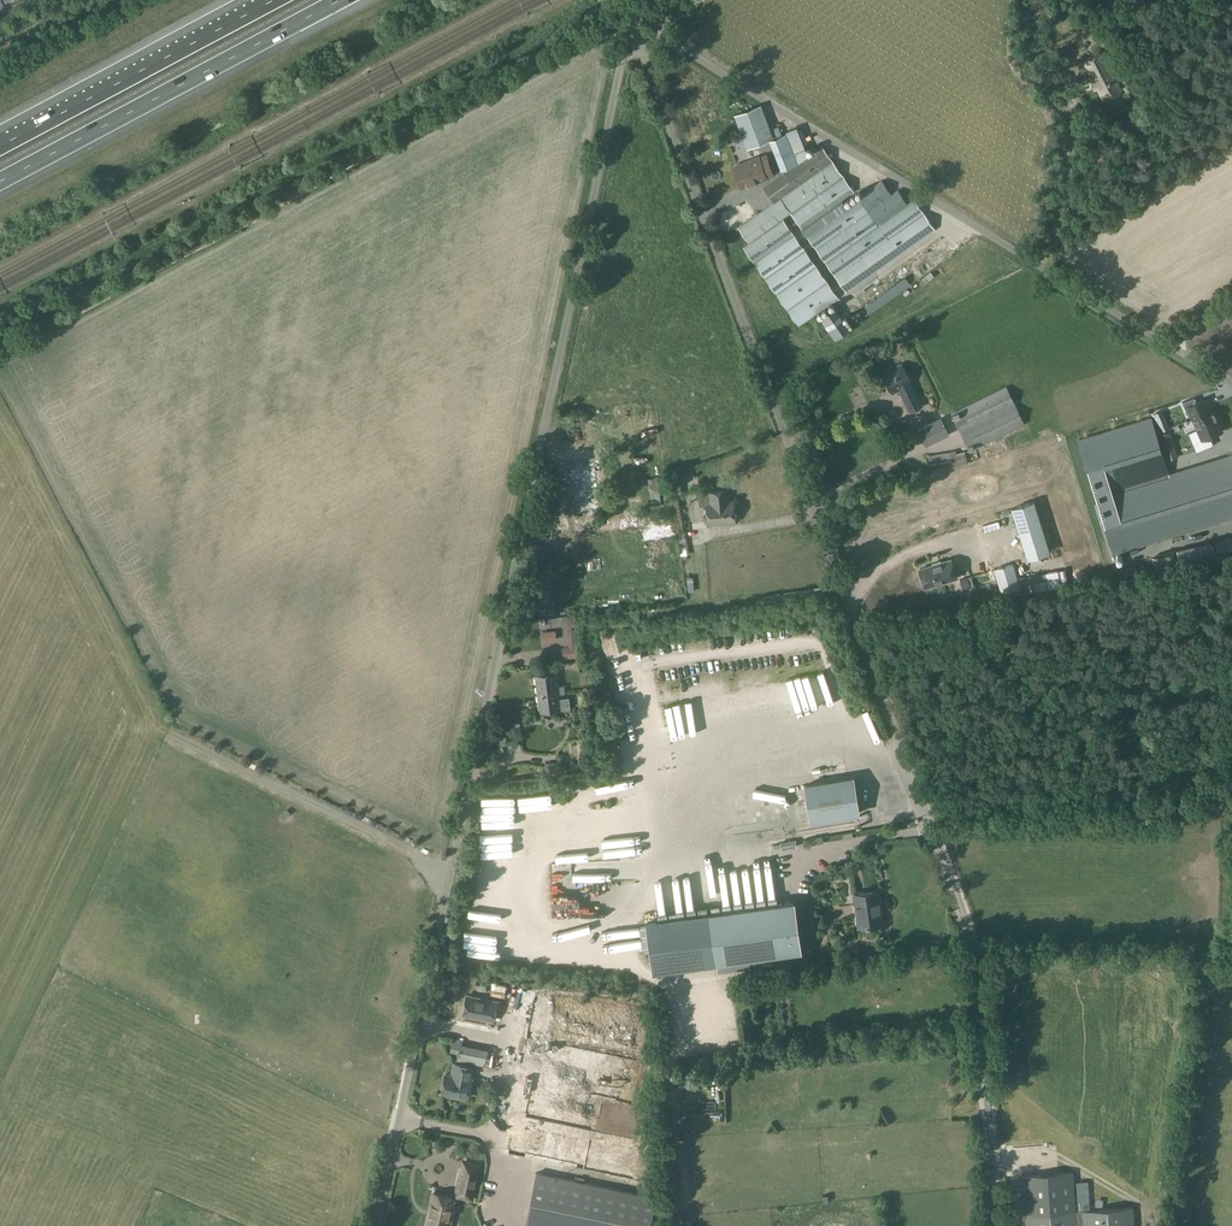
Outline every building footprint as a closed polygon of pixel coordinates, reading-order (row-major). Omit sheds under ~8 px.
[(1084,63),(1093,79),(1090,81),(1094,90),(1098,89),(1103,99),(1109,100),(1119,96),(1121,91),(1103,54),(1096,52),(1087,56),(1084,63)] [(761,105),(735,114),(748,148),(772,139),(773,139),(773,137),(761,105)] [(773,139),(772,139),(783,169),(806,153),(804,146),(793,150),(786,132),(773,137),(773,139)] [(777,199),(780,197),(844,289),(934,228),(913,198),(876,223),(857,195),(846,203),(842,197),(853,189),(821,143),(806,153),(783,169),(763,183),(774,199),(776,198),(777,199)] [(738,177),(741,178),(743,184),(770,173),(765,162),(761,164),(759,157),(736,166),(737,169),(736,171),(738,177)] [(839,298),(795,234),(784,219),(770,228),(759,212),(739,226),(750,242),(744,245),(799,325),(839,298)] [(921,405),(901,365),(884,373),(892,391),(898,388),(910,411),(921,405)] [(1025,424),(1006,386),(952,413),(970,451),(1025,424)] [(1195,397),(1182,401),(1188,414),(1191,413),(1193,419),(1195,418),(1199,427),(1188,432),(1196,451),(1213,444),(1210,445),(1207,437),(1222,431),(1214,410),(1210,412),(1204,399),(1197,402),(1195,397)] [(918,429),(926,445),(949,434),(941,417),(918,429)] [(10,439),(5,425),(0,427),(0,443),(10,439)] [(1173,435),(1182,431),(1179,425),(1170,429),(1173,435)] [(1079,446),(1114,555),(1231,516),(1231,462),(1165,485),(1146,426),(1079,446)] [(1174,435),(1155,441),(1157,449),(1177,443),(1174,435)] [(953,468),(968,463),(965,451),(957,453),(956,450),(949,452),(926,456),(929,472),(953,468)] [(595,466),(571,469),(576,506),(599,503),(595,466)] [(707,504),(709,525),(735,522),(733,501),(729,502),(727,490),(708,492),(710,504),(707,504)] [(1012,508),(1012,509),(1028,559),(1050,552),(1034,501),(1012,508)] [(570,517),(556,519),(558,533),(571,531),(570,517)] [(654,541),(681,538),(680,529),(676,529),(675,521),(665,522),(664,519),(653,521),(653,518),(650,518),(651,529),(653,529),(654,541)] [(1203,560),(1216,557),(1212,541),(1199,544),(1203,560)] [(1180,566),(1203,560),(1199,544),(1176,549),(1177,551),(1180,566)] [(1151,567),(1164,564),(1161,554),(1149,557),(1151,567)] [(921,579),(922,578),(925,587),(956,578),(951,559),(919,569),(920,571),(918,572),(921,579)] [(1013,563),(994,569),(1001,592),(1020,586),(1013,563)] [(555,631),(541,632),(542,640),(555,639),(555,631)] [(576,647),(562,648),(562,657),(577,657),(576,647)] [(556,673),(536,676),(538,694),(558,691),(556,673)] [(762,681),(769,698),(775,696),(768,679),(762,681)] [(797,679),(792,681),(803,709),(809,707),(797,679)] [(558,691),(538,694),(540,711),(571,708),(570,698),(559,699),(558,691)] [(723,717),(730,715),(722,694),(715,697),(723,717)] [(776,700),(771,702),(778,716),(783,713),(776,700)] [(711,732),(697,702),(688,706),(686,702),(679,705),(693,735),(701,731),(704,736),(711,732)] [(676,705),(668,709),(667,707),(660,709),(673,741),(689,735),(676,705)] [(739,724),(745,720),(736,705),(730,708),(739,724)] [(561,762),(546,764),(547,778),(563,776),(561,762)] [(805,785),(811,821),(859,813),(857,796),(859,796),(858,793),(856,793),(854,777),(805,785)] [(504,800),(517,876),(550,870),(537,795),(504,800)] [(873,831),(856,833),(856,840),(873,838),(873,831)] [(795,840),(781,843),(782,848),(796,846),(795,840)] [(878,890),(853,893),(858,927),(883,924),(878,890)] [(807,901),(808,892),(798,891),(797,900),(807,901)] [(800,950),(794,902),(669,919),(677,967),(761,955),(763,965),(787,962),(786,952),(800,950)] [(279,984),(275,993),(280,996),(284,986),(279,984)] [(520,997),(504,1080),(625,1103),(634,1059),(636,1059),(640,1039),(639,1039),(644,1012),(506,985),(504,994),(520,997)] [(493,1020),(497,1001),(468,995),(464,1014),(493,1020)] [(818,1038),(819,1051),(834,1049),(833,1037),(818,1038)] [(489,1050),(462,1045),(459,1060),(486,1066),(489,1050)] [(442,1092),(468,1098),(474,1067),(454,1063),(452,1075),(446,1074),(442,1092)] [(505,1116),(573,1127),(576,1113),(586,1115),(587,1107),(539,1099),(537,1107),(507,1102),(505,1116)] [(502,1123),(496,1155),(631,1181),(637,1149),(502,1123)] [(1019,1141),(1030,1141),(1029,1128),(1019,1128),(1019,1141)] [(1064,1155),(1066,1188),(1078,1187),(1078,1174),(1129,1172),(1128,1153),(1064,1155)] [(461,1169),(457,1188),(474,1192),(478,1173),(461,1169)] [(655,1198),(538,1173),(526,1225),(649,1225),(655,1198)] [(433,1193),(426,1225),(448,1225),(454,1198),(433,1193)] [(1025,1215),(1026,1225),(1134,1225),(1133,1208),(1025,1215)]
